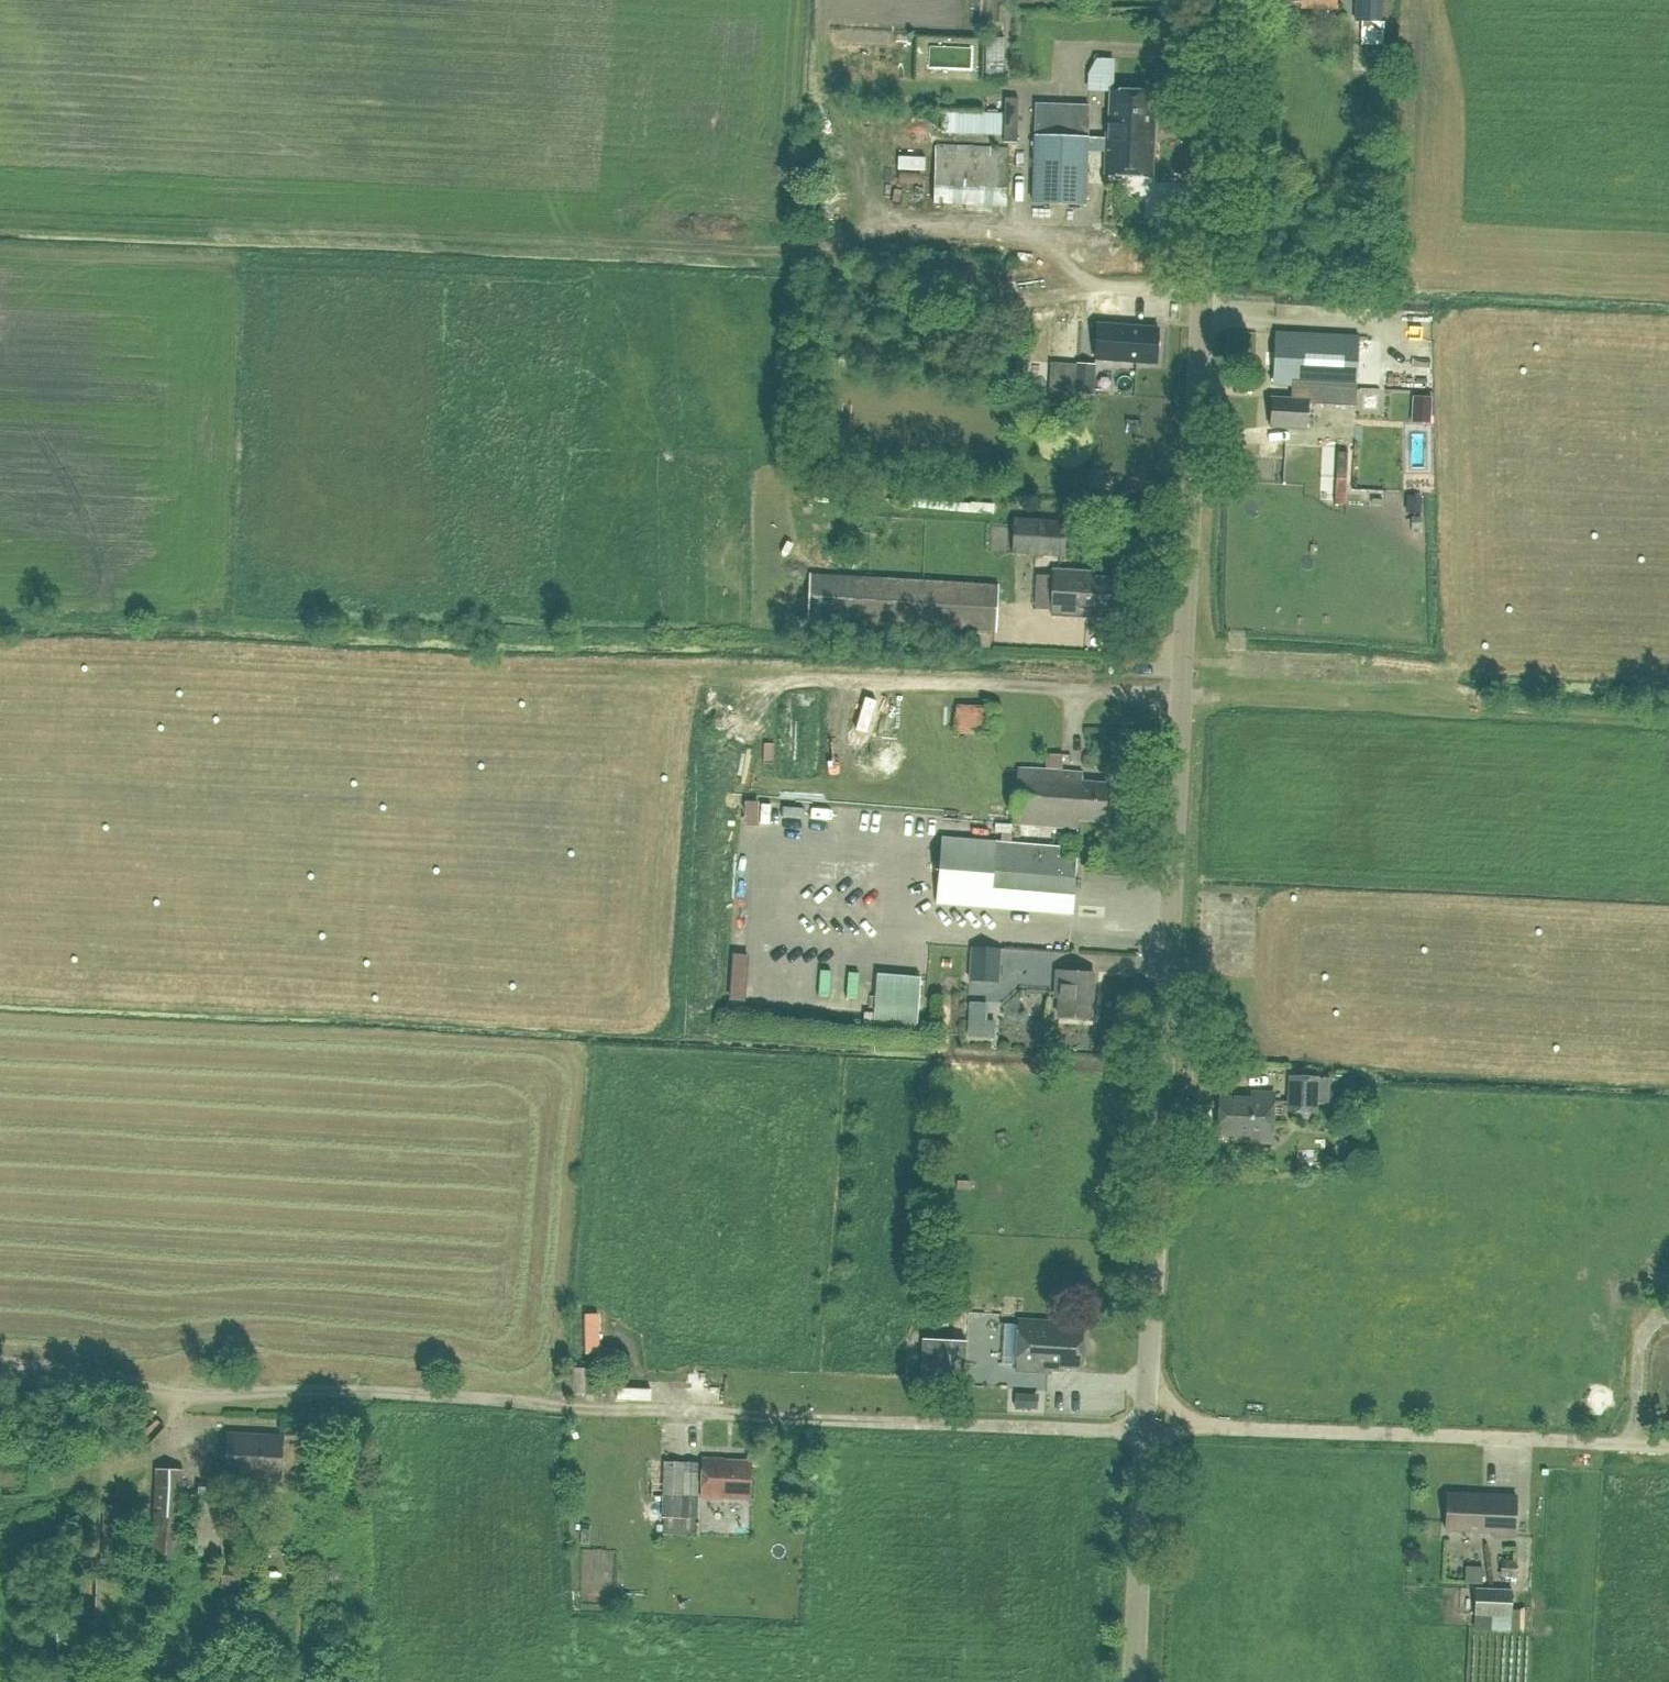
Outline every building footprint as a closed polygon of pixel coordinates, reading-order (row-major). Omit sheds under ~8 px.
[(1361,22),(1361,45),(1381,45),(1382,21),(1388,22),(1388,0),(1357,0),(1357,22),(1361,22)] [(1009,77),(1007,36),(988,37),(990,78),(1009,77)] [(1105,152),(1104,175),(1151,176),(1154,111),(1146,111),(1147,92),(1111,90),(1109,121),(1106,121),(1106,138),(1088,137),(1087,152),(1105,152)] [(1085,205),(1087,152),(1088,137),(1089,108),(1035,106),(1032,203),(1085,205)] [(939,120),(939,160),(959,160),(959,140),(1005,140),(1005,120),(939,120)] [(928,171),(928,158),(901,158),(900,171),(928,171)] [(1010,203),(1010,166),(984,166),(984,189),(993,189),(993,203),(1010,203)] [(957,202),(956,186),(935,187),(936,203),(957,202)] [(961,205),(986,205),(987,189),(962,188),(961,205)] [(1096,324),(1094,360),(1156,364),(1158,328),(1096,324)] [(1354,408),(1358,338),(1275,333),(1271,386),(1290,387),(1289,399),(1269,398),(1267,427),(1305,429),(1306,405),(1354,408)] [(1075,394),(1075,395),(1094,396),(1096,364),(1077,363),(1077,364),(1049,362),(1047,392),(1075,394)] [(1371,453),(1325,455),(1326,489),(1371,488),(1371,453)] [(1066,521),(1013,517),(1012,555),(1064,558),(1066,521)] [(1088,579),(1088,574),(1053,571),(1050,615),(1087,617),(1087,612),(1125,614),(1127,581),(1088,579)] [(995,631),(997,586),(810,576),(807,621),(995,631)] [(999,707),(955,704),(954,732),(997,735),(998,715),(999,707)] [(1105,823),(1107,783),(1082,781),(1082,773),(1017,768),(1013,825),(1078,830),(1079,821),(1105,823)] [(942,839),(937,905),(1073,915),(1078,840),(1063,839),(1063,848),(942,839)] [(737,935),(738,960),(749,960),(748,935),(737,935)] [(968,981),(999,983),(1001,949),(970,947),(968,981)] [(747,994),(749,968),(736,967),(734,993),(747,994)] [(1054,998),(1058,998),(1057,1017),(1091,1019),(1094,973),(1056,970),(1054,998)] [(916,1032),(920,977),(877,974),(872,1029),(916,1032)] [(994,1006),(972,1005),(971,1023),(994,1023),(994,1006)] [(1289,1074),(1288,1112),(1317,1113),(1318,1075),(1289,1074)] [(1221,1099),(1219,1135),(1236,1136),(1236,1142),(1272,1144),(1274,1096),(1262,1095),(1262,1101),(1221,1099)] [(1063,1322),(1017,1319),(1015,1371),(1051,1373),(1051,1370),(1062,1371),(1062,1367),(1081,1369),(1081,1328),(1063,1327),(1063,1322)] [(922,1341),(920,1385),(963,1386),(965,1343),(922,1341)] [(588,1391),(588,1367),(576,1367),(576,1391),(588,1391)] [(1014,1407),(1037,1408),(1038,1393),(1015,1392),(1014,1407)] [(284,1480),(286,1436),(227,1433),(225,1478),(284,1480)] [(750,1461),(723,1460),(723,1458),(702,1458),(701,1498),(722,1499),(722,1497),(749,1498),(750,1461)] [(672,1462),(674,1495),(691,1494),(688,1461),(672,1462)] [(197,1486),(194,1540),(181,1539),(183,1468),(161,1467),(158,1555),(193,1557),(219,1557),(220,1487),(197,1486)] [(1513,1537),(1516,1495),(1445,1494),(1444,1530),(1493,1532),(1493,1536),(1513,1537)] [(1521,1560),(1504,1560),(1504,1577),(1520,1577),(1521,1560)] [(221,1571),(221,1585),(240,1586),(241,1572),(221,1571)] [(126,1651),(127,1578),(96,1577),(94,1650),(126,1651)] [(1510,1590),(1474,1588),(1473,1614),(1509,1616),(1510,1590)]
